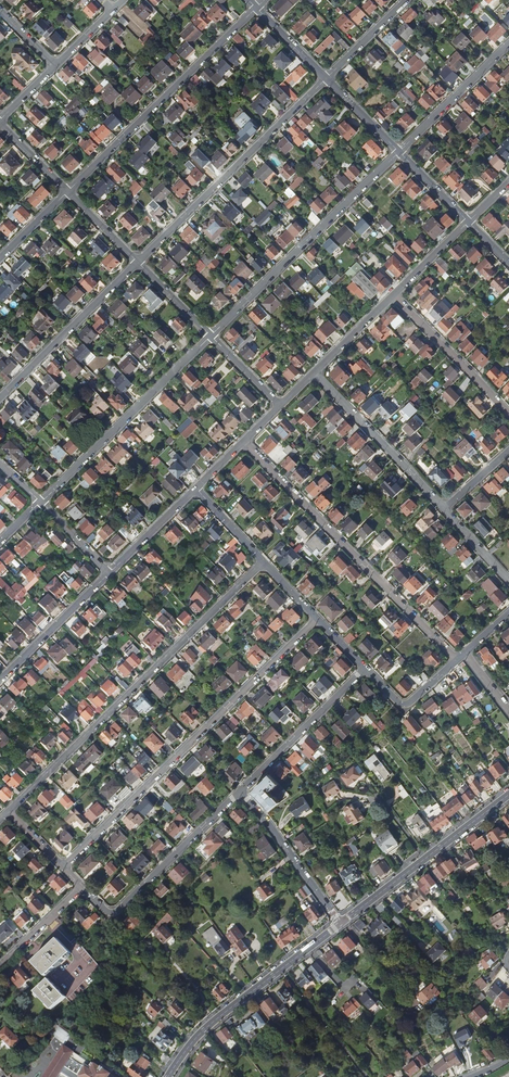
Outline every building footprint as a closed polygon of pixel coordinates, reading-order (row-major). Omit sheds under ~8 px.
[(193,0),(189,0),(180,8),(183,11),(190,5),(194,1),(193,0)] [(273,9),(281,17),(299,1),(298,0),(282,0),(273,9)] [(32,20),(41,11),(32,1),(24,9),(29,14),(27,16),(32,20)] [(135,13),(150,27),(151,28),(153,27),(148,22),(146,20),(152,13),(154,15),(157,12),(146,1),(135,13)] [(370,1),(363,8),(370,15),(377,9),(370,1)] [(92,4),(85,11),(91,18),(99,11),(92,4)] [(476,4),(467,14),(469,16),(479,6),(476,4)] [(208,14),(214,21),(216,23),(222,17),(223,18),(227,15),(217,5),(208,14)] [(353,16),(351,18),(358,25),(361,22),(360,20),(365,15),(357,7),(350,14),(353,16)] [(408,24),(418,15),(412,8),(402,17),(408,24)] [(214,21),(208,14),(203,10),(199,13),(203,16),(202,17),(201,16),(198,20),(199,21),(195,24),(201,31),(206,26),(207,27),(214,21)] [(434,14),(431,11),(428,14),(426,12),(424,15),(426,17),(424,18),(432,26),(436,22),(439,25),(444,20),(436,11),(434,14)] [(301,20),(292,29),(299,35),(307,27),(308,27),(316,19),(308,12),(300,20),(301,20)] [(152,13),(146,20),(148,22),(154,15),(152,13)] [(174,14),(168,19),(171,23),(177,17),(174,14)] [(336,23),(346,33),(354,25),(344,15),(336,23)] [(317,18),(323,25),(325,23),(319,16),(317,18)] [(118,20),(125,27),(129,24),(122,17),(118,20)] [(47,39),(53,33),(56,30),(52,27),(51,28),(42,19),(34,28),(37,31),(38,31),(40,33),(39,33),(43,37),(44,36),(47,39)] [(63,23),(70,30),(74,26),(67,19),(63,23)] [(501,25),(506,31),(508,28),(508,27),(504,22),(501,25)] [(162,23),(154,32),(158,36),(164,30),(161,27),(164,25),(162,23)] [(398,32),(406,40),(415,31),(407,23),(398,32)] [(499,23),(487,35),(489,36),(495,43),(507,31),(506,31),(501,25),(499,23)] [(194,25),(182,36),(188,42),(192,47),(196,43),(195,41),(203,34),(194,25)] [(248,34),(253,39),(255,41),(259,37),(259,36),(264,31),(258,25),(253,30),(252,28),(247,33),(248,34)] [(112,31),(113,33),(111,35),(116,40),(115,40),(120,45),(122,42),(118,38),(124,32),(118,26),(112,31)] [(142,38),(139,41),(146,48),(149,44),(148,43),(153,38),(155,39),(158,36),(154,32),(151,28),(150,27),(146,31),(149,34),(144,39),(142,38)] [(489,36),(487,35),(480,27),(471,35),(479,44),(482,40),(484,38),(486,39),(489,36)] [(313,30),(303,40),(311,47),(318,40),(315,37),(318,34),(313,30)] [(334,32),(314,52),(318,56),(327,47),(330,44),(336,38),(348,50),(350,48),(334,32)] [(389,44),(392,46),(396,51),(404,43),(399,38),(399,39),(392,32),(385,39),(385,40),(384,40),(384,41),(385,41),(385,42),(388,45),(389,44)] [(45,40),(56,51),(64,43),(53,33),(47,39),(45,40)] [(462,33),(453,42),(461,51),(471,42),(464,35),(462,33)] [(232,40),(239,46),(243,42),(241,40),(242,40),(237,35),(232,40)] [(96,43),(104,51),(111,44),(103,36),(96,43)] [(278,43),(270,36),(265,41),(261,45),(264,48),(268,45),(273,49),(278,43)] [(425,45),(416,55),(420,59),(431,48),(421,38),(420,39),(425,45)] [(188,42),(179,52),(186,60),(196,50),(192,47),(188,42)] [(231,51),(227,58),(237,68),(241,64),(237,61),(243,55),(234,46),(230,50),(231,51)] [(99,48),(89,58),(98,68),(99,67),(108,58),(99,48)] [(30,58),(21,49),(13,49),(12,60),(16,60),(16,64),(14,67),(20,74),(25,69),(26,70),(29,73),(33,69),(34,70),(39,65),(31,58),(30,58)] [(374,50),(364,61),(373,71),(381,64),(383,66),(384,65),(388,62),(385,59),(384,60),(379,55),(381,53),(378,50),(376,52),(374,50)] [(274,61),(284,71),(293,63),(288,58),(287,56),(288,55),(284,51),(274,61)] [(458,52),(446,63),(452,69),(455,72),(463,64),(464,65),(467,62),(458,52)] [(176,54),(169,62),(173,66),(180,59),(176,54)] [(82,55),(70,68),(77,74),(78,76),(89,66),(91,68),(93,66),(82,55)] [(420,59),(416,55),(408,62),(412,66),(414,64),(418,61),(420,59)] [(125,68),(128,70),(131,67),(130,66),(135,61),(134,59),(125,68)] [(414,64),(416,66),(419,70),(425,64),(420,59),(418,61),(414,64)] [(163,61),(157,67),(169,79),(175,73),(163,61)] [(218,73),(224,79),(234,69),(225,61),(222,63),(221,62),(217,66),(218,67),(215,70),(218,73)] [(397,74),(404,68),(398,62),(392,68),(397,74)] [(412,66),(408,62),(403,67),(404,67),(407,71),(412,66)] [(412,66),(407,71),(410,73),(416,66),(414,64),(412,66)] [(300,66),(290,77),(289,76),(285,81),(289,84),(293,80),(296,83),(307,73),(300,66)] [(163,85),(169,79),(157,67),(151,73),(163,85)] [(69,68),(60,76),(67,83),(75,75),(69,68)] [(199,79),(206,86),(211,81),(217,87),(225,80),(224,79),(218,73),(215,76),(209,69),(199,79)] [(367,81),(355,69),(350,75),(351,76),(347,81),(357,91),(361,87),(362,88),(365,85),(365,84),(367,81)] [(452,69),(445,77),(448,80),(450,83),(458,75),(455,72),(452,69)] [(502,78),(495,71),(488,79),(490,80),(486,84),(491,90),(495,94),(501,89),(496,84),(502,78)] [(190,81),(198,89),(203,85),(195,76),(190,81)] [(137,86),(145,95),(154,85),(146,77),(137,86)] [(254,81),(252,83),(254,85),(260,80),(257,77),(254,81)] [(101,85),(94,91),(97,95),(110,83),(107,80),(101,85)] [(109,91),(101,99),(109,106),(116,99),(115,97),(119,93),(113,87),(114,87),(110,83),(97,95),(100,97),(107,90),(109,91)] [(272,93),(284,105),(291,98),(287,95),(285,93),(279,87),(276,84),(273,87),(275,89),(272,93)] [(291,98),(294,102),(298,98),(288,88),(288,89),(282,84),(279,87),(285,93),(287,95),(291,98)] [(439,84),(431,93),(438,100),(443,96),(442,95),(446,91),(439,84)] [(482,86),(475,93),(484,102),(491,95),(488,93),(491,90),(486,84),(485,84),(483,87),(482,86)] [(132,87),(123,96),(132,106),(139,100),(142,97),(132,87)] [(1,106),(9,98),(0,89),(0,104),(1,106)] [(398,93),(411,107),(416,103),(414,101),(406,93),(402,89),(398,93)] [(406,93),(414,101),(417,98),(409,90),(406,93)] [(178,99),(181,102),(178,105),(179,105),(186,112),(189,109),(187,107),(190,104),(194,108),(201,102),(194,95),(191,97),(186,92),(178,99)] [(46,94),(35,104),(42,111),(46,107),(48,109),(54,102),(46,94)] [(260,116),(261,117),(265,113),(265,111),(263,109),(267,106),(268,107),(272,103),(263,94),(259,98),(260,99),(252,108),(253,108),(260,116)] [(435,102),(427,94),(419,102),(427,110),(435,102)] [(463,106),(472,116),(475,114),(473,112),(479,107),(480,107),(482,105),(473,95),(463,106)] [(99,101),(95,97),(90,102),(94,106),(99,101)] [(76,99),(67,107),(73,114),(74,113),(75,115),(80,110),(77,107),(80,104),(76,99)] [(307,113),(313,118),(317,114),(320,117),(321,116),(327,122),(333,117),(327,111),(331,106),(324,99),(316,106),(318,108),(314,111),(311,109),(307,113)] [(381,110),(377,114),(383,120),(392,111),(394,111),(396,109),(389,103),(381,111),(381,110)] [(175,106),(165,115),(168,118),(174,124),(186,112),(179,105),(176,108),(175,106)] [(277,108),(282,114),(285,111),(280,105),(277,108)] [(29,116),(38,125),(45,118),(36,109),(29,116)] [(157,113),(165,121),(168,118),(165,115),(160,110),(157,113)] [(460,125),(457,128),(461,133),(474,121),(465,113),(457,121),(460,125)] [(19,117),(25,122),(27,120),(22,114),(19,117)] [(404,132),(415,121),(407,114),(397,124),(404,132)] [(106,123),(108,125),(106,127),(109,131),(112,128),(114,131),(122,123),(114,115),(106,123)] [(62,126),(69,121),(65,116),(58,122),(62,126)] [(247,142),(259,130),(251,122),(252,121),(248,116),(246,116),(238,124),(238,125),(243,130),(239,134),(235,138),(241,144),(245,140),(247,142)] [(306,116),(299,123),(294,118),(291,120),(297,126),(298,124),(304,130),(312,122),(306,116)] [(293,127),(290,130),(295,136),(293,138),(300,145),(306,139),(304,137),(306,135),(297,126),(291,120),(288,123),(293,127)] [(441,129),(437,133),(445,140),(448,137),(446,134),(453,128),(445,120),(438,127),(441,129)] [(497,121),(490,128),(492,130),(500,123),(497,121)] [(145,125),(151,131),(154,128),(148,122),(145,125)] [(390,127),(385,122),(381,125),(386,130),(390,127)] [(338,130),(348,140),(356,132),(349,125),(348,126),(345,123),(338,130)] [(329,125),(324,130),(328,134),(333,129),(329,125)] [(92,136),(100,145),(112,134),(109,131),(106,127),(105,126),(96,135),(94,133),(92,136)] [(29,139),(36,146),(42,141),(45,144),(48,141),(42,136),(42,137),(36,131),(29,139)] [(170,139),(180,150),(185,145),(182,142),(184,139),(181,136),(181,137),(176,132),(170,139)] [(142,142),(137,147),(138,148),(141,151),(146,156),(157,145),(150,137),(145,141),(143,143),(142,142)] [(469,141),(472,143),(470,145),(473,148),(480,141),(480,142),(483,139),(481,137),(478,139),(477,138),(474,141),(471,138),(469,141)] [(286,138),(278,145),(286,154),(294,146),(286,138)] [(497,150),(508,161),(508,160),(508,139),(497,150)] [(90,155),(98,147),(91,140),(83,148),(90,155)] [(364,147),(375,159),(383,151),(372,140),(364,147)] [(429,140),(419,150),(424,156),(424,155),(429,160),(439,151),(434,146),(434,145),(429,140)] [(331,142),(323,150),(325,152),(333,144),(331,142)] [(56,143),(46,153),(54,160),(59,155),(58,154),(60,152),(59,150),(61,148),(56,143)] [(233,143),(226,150),(232,156),(239,150),(233,143)] [(169,149),(177,157),(180,154),(172,146),(169,149)] [(475,147),(469,153),(471,156),(478,149),(475,147)] [(315,151),(321,156),(324,153),(319,148),(315,151)] [(136,155),(129,162),(138,171),(145,164),(149,159),(146,156),(141,151),(136,155)] [(210,161),(217,167),(217,168),(220,165),(221,166),(222,167),(228,161),(219,152),(210,161)] [(10,175),(19,165),(9,155),(0,164),(0,166),(10,175)] [(490,162),(499,172),(502,169),(501,168),(505,164),(497,155),(490,162)] [(71,156),(63,164),(72,173),(80,164),(71,156)] [(439,165),(441,168),(440,169),(446,175),(454,168),(443,157),(437,162),(439,165)] [(319,158),(312,165),(318,171),(322,167),(319,164),(322,161),(319,158)] [(193,174),(188,180),(194,186),(196,184),(197,183),(198,184),(200,182),(199,181),(200,180),(199,180),(204,176),(190,162),(186,167),(193,174)] [(281,174),(278,177),(285,183),(288,180),(288,181),(297,173),(288,163),(287,165),(288,167),(281,173),(281,174)] [(108,172),(115,165),(114,164),(107,171),(108,172)] [(255,176),(262,184),(274,172),(266,164),(255,176)] [(108,172),(118,182),(125,175),(119,169),(115,165),(108,172)] [(354,166),(346,174),(353,181),(361,173),(357,169),(358,168),(356,166),(356,167),(354,166)] [(213,171),(218,177),(222,173),(219,169),(218,169),(217,168),(217,167),(213,171)] [(408,177),(400,168),(389,179),(392,183),(394,181),(398,186),(408,177)] [(490,184),(498,176),(493,170),(491,171),(489,169),(482,176),(490,184)] [(33,189),(40,181),(37,178),(38,178),(31,170),(22,178),(23,179),(20,181),(26,188),(29,185),(33,189)] [(443,179),(454,191),(460,185),(458,183),(462,179),(455,172),(449,178),(447,176),(443,179)] [(238,182),(239,183),(244,188),(251,182),(248,178),(250,176),(247,173),(238,182)] [(320,178),(326,184),(328,181),(323,175),(320,178)] [(297,179),(293,183),(295,185),(302,178),(301,176),(297,179)] [(337,185),(343,191),(351,183),(345,177),(342,179),(340,176),(336,180),(339,182),(337,185)] [(114,183),(108,177),(107,177),(101,183),(102,184),(99,187),(98,186),(93,191),(98,197),(99,196),(102,199),(106,195),(108,196),(111,193),(110,191),(113,188),(114,189),(117,186),(114,183)] [(412,178),(402,187),(414,199),(423,189),(412,178)] [(173,190),(182,199),(191,190),(183,181),(173,190)] [(140,185),(139,184),(132,190),(137,196),(139,194),(144,189),(140,185)] [(460,186),(456,190),(459,193),(465,187),(463,184),(461,186),(460,186)] [(459,193),(469,203),(478,194),(468,184),(465,187),(459,193)] [(151,197),(159,204),(166,197),(167,198),(172,194),(163,185),(151,197)] [(44,187),(37,194),(44,201),(51,194),(44,187)] [(290,198),(284,204),(289,209),(299,199),(295,195),(295,194),(291,190),(289,188),(284,192),(290,198)] [(324,200),(329,204),(338,195),(330,188),(321,197),(324,200)] [(229,196),(239,207),(248,198),(241,190),(235,195),(233,193),(229,196)] [(37,194),(30,200),(37,207),(44,201),(37,194)] [(425,200),(420,205),(426,211),(428,209),(435,202),(428,195),(424,199),(425,200)] [(363,202),(369,209),(373,205),(367,199),(363,202)] [(314,209),(312,211),(317,216),(326,207),(319,200),(315,203),(313,201),(310,205),(314,209)] [(112,201),(102,210),(109,218),(118,210),(115,207),(117,205),(112,201)] [(128,204),(135,211),(139,208),(132,201),(128,204)] [(275,201),(267,209),(270,212),(278,204),(275,201)] [(222,213),(232,223),(241,213),(231,203),(227,206),(228,207),(226,209),(222,213)] [(435,203),(428,209),(431,212),(432,211),(433,212),(439,206),(435,203)] [(10,220),(13,217),(15,219),(21,225),(30,215),(21,206),(20,207),(17,204),(6,215),(10,220)] [(151,213),(158,220),(162,217),(161,216),(166,211),(160,205),(151,213)] [(266,210),(258,218),(255,220),(257,223),(261,226),(273,214),(270,212),(267,209),(266,210)] [(65,211),(55,221),(63,229),(74,220),(65,211)] [(309,219),(316,225),(321,220),(317,216),(312,211),(309,219)] [(122,222),(127,227),(126,228),(131,232),(139,224),(130,214),(122,222)] [(448,214),(441,221),(449,228),(455,222),(448,214)] [(491,214),(483,221),(495,233),(503,226),(491,214)] [(205,226),(205,228),(206,229),(204,231),(214,241),(228,228),(215,216),(211,220),(213,222),(210,225),(209,224),(207,224),(205,226)] [(381,221),(388,229),(393,224),(385,217),(381,221)] [(425,228),(436,239),(445,229),(434,218),(425,228)] [(371,227),(363,219),(359,222),(360,223),(358,226),(355,228),(362,236),(371,227)] [(10,221),(2,229),(9,237),(17,229),(10,221)] [(495,233),(500,239),(507,232),(508,234),(508,222),(508,221),(503,226),(495,233)] [(278,223),(268,232),(271,236),(281,226),(278,223)] [(288,230),(296,238),(304,230),(297,223),(294,225),(292,223),(286,228),(288,230)] [(346,226),(334,237),(343,246),(354,235),(346,226)] [(181,236),(189,244),(199,235),(190,227),(181,236)] [(79,228),(70,236),(79,246),(89,237),(85,232),(84,233),(79,228)] [(144,228),(133,239),(140,246),(151,235),(144,228)] [(288,230),(277,241),(284,249),(296,238),(288,230)] [(421,239),(413,247),(419,254),(428,245),(422,239),(423,238),(422,236),(420,237),(421,239)] [(91,246),(103,258),(110,250),(108,249),(108,248),(99,238),(91,246)] [(42,248),(47,252),(52,258),(61,248),(51,239),(42,248)] [(324,246),(332,255),(339,247),(331,239),(324,246)] [(395,250),(410,264),(414,260),(407,253),(411,250),(401,239),(397,243),(399,245),(395,250)] [(25,251),(32,258),(37,253),(42,258),(47,252),(42,248),(38,243),(36,245),(34,242),(25,251)] [(231,244),(224,251),(220,255),(219,256),(222,258),(233,247),(231,244)] [(170,254),(179,263),(189,254),(180,245),(170,254)] [(454,259),(458,262),(467,253),(459,245),(456,248),(455,247),(451,252),(456,257),(454,259)] [(275,247),(268,254),(274,260),(281,253),(277,250),(278,249),(276,247),(275,248),(275,247)] [(476,248),(468,256),(476,264),(482,257),(478,254),(480,252),(479,252),(480,251),(477,248),(477,249),(476,248)] [(65,252),(71,258),(74,255),(67,249),(65,252)] [(307,257),(314,264),(315,262),(312,259),(315,256),(314,255),(317,252),(314,249),(307,257)] [(112,253),(103,262),(111,271),(117,265),(118,266),(121,262),(112,253)] [(165,261),(159,268),(167,275),(170,272),(174,275),(176,272),(175,271),(178,267),(168,256),(164,260),(165,261)] [(253,264),(261,272),(268,265),(260,257),(256,260),(252,257),(248,261),(252,265),(253,264)] [(385,265),(389,269),(390,271),(391,270),(399,277),(406,269),(393,257),(385,265)] [(436,261),(439,264),(447,272),(451,268),(441,257),(436,261)] [(15,267),(22,275),(32,266),(24,258),(15,267)] [(216,260),(208,268),(212,272),(220,264),(216,260)] [(478,269),(490,281),(497,274),(492,269),(494,267),(487,260),(478,269)] [(207,268),(201,261),(195,267),(201,274),(207,268)] [(237,274),(240,277),(244,281),(253,272),(244,262),(234,271),(237,274)] [(391,284),(379,272),(372,280),(356,264),(351,269),(345,274),(348,276),(352,280),(354,282),(371,300),(380,291),(382,294),(391,284)] [(447,272),(439,264),(436,267),(444,275),(447,272)] [(12,270),(19,277),(22,275),(15,267),(12,270)] [(318,268),(308,277),(317,286),(326,277),(318,268)] [(386,272),(393,279),(395,276),(390,271),(389,269),(386,272)] [(88,279),(83,284),(91,292),(98,284),(101,281),(90,271),(87,273),(90,276),(87,278),(88,279)] [(14,290),(21,283),(10,273),(7,276),(3,273),(0,276),(6,282),(14,290)] [(231,285),(228,289),(232,293),(235,296),(247,284),(244,281),(240,277),(237,274),(228,282),(231,285)] [(338,274),(331,282),(334,285),(336,283),(341,278),(338,274)] [(341,278),(336,283),(338,285),(348,276),(345,274),(343,276),(341,278)] [(197,275),(189,283),(197,291),(205,283),(197,275)] [(298,275),(289,283),(297,291),(306,282),(305,281),(305,280),(301,276),(300,276),(298,275)] [(502,295),(508,288),(508,285),(500,276),(492,285),(502,295)] [(435,283),(429,277),(425,282),(424,281),(416,289),(422,295),(431,287),(435,283)] [(464,280),(459,285),(463,288),(468,284),(464,280)] [(15,291),(14,290),(6,282),(2,287),(0,290),(0,300),(3,303),(15,291)] [(348,287),(352,291),(352,292),(355,295),(356,293),(363,300),(363,299),(369,305),(373,302),(371,300),(354,282),(348,287)] [(46,283),(39,290),(41,292),(48,285),(46,283)] [(137,283),(128,292),(136,300),(145,291),(137,283)] [(205,283),(197,291),(200,295),(209,286),(205,283)] [(285,283),(276,292),(284,301),(294,292),(285,283)] [(78,286),(68,296),(77,304),(86,295),(78,286)] [(228,289),(227,287),(213,301),(217,306),(215,307),(219,312),(221,310),(222,310),(226,306),(227,306),(230,303),(230,302),(230,301),(228,300),(228,297),(232,293),(228,289)] [(431,287),(422,295),(423,296),(420,299),(421,300),(418,303),(425,310),(427,309),(429,311),(439,301),(432,294),(432,291),(434,290),(431,287)] [(150,302),(153,304),(148,309),(153,313),(163,302),(151,289),(144,296),(150,302)] [(323,296),(326,299),(331,294),(328,291),(323,296)] [(54,305),(62,312),(71,303),(63,295),(54,305)] [(273,295),(263,305),(272,313),(282,304),(273,295)] [(311,297),(305,302),(310,307),(316,302),(311,297)] [(108,310),(117,320),(128,309),(120,301),(112,308),(111,307),(108,310)] [(440,305),(431,314),(440,322),(451,310),(443,303),(440,306),(440,305)] [(440,322),(438,324),(446,333),(453,325),(450,323),(452,322),(449,320),(448,321),(447,319),(449,317),(450,318),(460,308),(456,305),(451,310),(440,322)] [(260,306),(250,316),(259,325),(269,315),(260,306)] [(22,307),(16,314),(19,317),(25,311),(22,307)] [(56,322),(43,310),(39,314),(43,318),(52,326),(56,322)] [(391,311),(382,320),(385,323),(388,326),(390,324),(396,329),(405,321),(394,311),(391,311)] [(99,323),(94,328),(100,334),(108,326),(106,323),(108,320),(101,313),(95,320),(99,323)] [(37,316),(41,320),(34,327),(42,335),(48,329),(49,330),(52,327),(52,326),(43,318),(39,314),(37,316)] [(335,320),(331,323),(337,330),(339,331),(350,321),(344,315),(337,322),(335,320)] [(460,317),(455,323),(458,326),(462,322),(463,320),(460,317)] [(177,321),(170,327),(178,335),(181,332),(180,330),(181,329),(183,330),(187,326),(179,318),(177,321)] [(330,321),(316,334),(324,342),(337,330),(331,323),(330,321)] [(468,337),(472,333),(462,322),(458,326),(456,327),(457,328),(449,336),(456,343),(461,338),(464,341),(468,337)] [(373,331),(376,335),(374,337),(380,343),(382,340),(381,339),(387,333),(392,337),(395,333),(388,326),(385,323),(382,325),(380,324),(373,331)] [(79,336),(81,337),(89,345),(97,336),(89,327),(84,331),(86,333),(85,334),(83,332),(79,336)] [(227,336),(231,340),(230,340),(233,343),(234,342),(239,348),(246,341),(234,329),(227,336)] [(19,341),(30,353),(33,350),(34,350),(42,342),(37,337),(38,337),(33,332),(26,339),(23,337),(19,341)] [(171,341),(162,332),(157,337),(164,344),(166,342),(168,344),(171,341)] [(364,355),(367,351),(370,354),(375,349),(372,346),(376,343),(369,335),(359,345),(362,349),(360,351),(364,355)] [(407,342),(411,348),(417,355),(426,346),(423,342),(422,343),(419,340),(419,339),(416,335),(414,335),(407,342)] [(237,349),(248,361),(252,357),(253,358),(257,355),(248,346),(254,340),(250,337),(246,341),(239,348),(237,349)] [(314,342),(305,350),(312,357),(315,355),(316,356),(321,351),(321,349),(324,347),(315,338),(312,341),(314,342)] [(139,340),(130,349),(139,357),(148,348),(139,340)] [(468,340),(461,347),(468,355),(475,347),(468,340)] [(149,344),(155,351),(158,348),(151,341),(149,344)] [(77,352),(74,355),(81,363),(92,352),(84,345),(81,348),(77,352)] [(428,345),(420,353),(425,359),(427,357),(428,358),(429,356),(432,359),(435,355),(432,352),(433,351),(428,345)] [(12,357),(18,363),(20,361),(21,363),(29,355),(21,347),(18,351),(15,353),(12,357)] [(264,360),(257,367),(265,374),(273,367),(265,358),(270,354),(267,351),(261,357),(264,360)] [(471,358),(479,365),(483,368),(484,367),(488,362),(486,359),(486,358),(479,351),(471,358)] [(88,363),(96,355),(93,352),(85,360),(88,363)] [(128,357),(120,366),(129,375),(140,363),(129,352),(126,355),(128,357)] [(207,354),(200,362),(206,368),(208,366),(210,368),(213,365),(211,363),(214,361),(207,354)] [(290,361),(299,369),(306,362),(299,355),(295,359),(294,357),(290,361)] [(49,367),(46,370),(52,376),(54,373),(57,376),(60,372),(57,370),(60,368),(58,366),(60,363),(52,356),(49,358),(53,363),(52,364),(51,363),(48,366),(49,367)] [(348,368),(356,375),(362,370),(368,376),(367,377),(369,379),(376,372),(364,359),(354,368),(351,365),(348,368)] [(3,372),(8,376),(18,367),(11,360),(3,367),(1,365),(0,366),(0,369),(3,372)] [(66,369),(75,379),(84,370),(75,360),(66,369)] [(488,362),(484,367),(488,370),(493,364),(489,361),(488,362)] [(187,367),(193,373),(196,370),(190,364),(187,367)] [(292,367),(284,375),(289,381),(293,378),(294,379),(299,374),(292,367)] [(331,374),(342,386),(350,378),(339,367),(331,374)] [(445,374),(450,379),(444,386),(447,390),(450,387),(458,380),(459,378),(457,376),(459,375),(451,367),(445,374)] [(419,375),(427,383),(433,377),(426,368),(419,375)] [(497,369),(489,376),(497,384),(502,379),(501,379),(506,375),(504,373),(503,375),(497,369)] [(0,375),(8,383),(12,380),(8,376),(3,372),(0,375)] [(202,384),(190,372),(184,378),(192,386),(193,385),(197,389),(202,384)] [(276,372),(268,380),(271,382),(279,374),(276,372)] [(132,384),(123,375),(118,380),(115,383),(124,391),(126,389),(127,390),(130,387),(129,386),(132,384)] [(48,383),(43,388),(50,396),(60,386),(50,376),(45,380),(48,383)] [(418,376),(411,383),(414,385),(411,388),(414,391),(420,385),(418,384),(422,380),(418,376)] [(203,383),(217,397),(221,393),(215,388),(219,384),(214,379),(213,380),(211,381),(208,377),(203,383)] [(271,383),(280,392),(288,384),(282,378),(278,382),(275,379),(271,383)] [(88,384),(93,390),(97,385),(92,380),(88,384)] [(238,394),(251,408),(258,401),(245,387),(238,394)] [(442,395),(454,407),(459,400),(461,398),(450,387),(447,390),(442,395)] [(360,390),(353,397),(359,404),(367,397),(360,390)] [(34,399),(29,404),(36,411),(42,405),(41,403),(47,397),(41,391),(39,393),(36,391),(31,395),(34,399)] [(171,392),(167,395),(172,400),(175,396),(171,392)] [(202,404),(208,408),(217,398),(212,393),(202,404)] [(160,399),(167,407),(168,407),(169,408),(175,403),(173,402),(172,400),(167,395),(166,394),(160,399)] [(201,403),(192,394),(185,400),(183,398),(179,402),(191,414),(201,403)] [(304,401),(299,406),(307,414),(308,414),(320,402),(312,394),(305,402),(304,401)] [(419,408),(420,407),(415,403),(419,397),(416,394),(410,402),(419,408)] [(111,403),(119,410),(121,408),(122,410),(126,405),(123,402),(124,401),(119,396),(116,398),(113,395),(109,399),(112,402),(111,403)] [(371,400),(363,408),(371,416),(379,408),(376,406),(381,401),(378,398),(373,403),(371,400)] [(9,402),(11,405),(15,409),(19,405),(12,399),(9,402)] [(95,406),(97,408),(93,412),(103,421),(107,417),(105,415),(112,408),(102,399),(95,406)] [(480,399),(472,407),(472,408),(481,400),(480,399)] [(29,404),(25,400),(16,409),(17,411),(29,422),(38,413),(36,411),(29,404)] [(472,408),(482,419),(490,410),(481,400),(472,408)] [(387,402),(377,411),(381,416),(382,415),(388,421),(389,419),(393,415),(397,412),(387,402)] [(401,413),(408,421),(418,411),(410,404),(401,413)] [(11,405),(2,414),(5,417),(4,419),(7,422),(16,413),(14,412),(15,411),(16,412),(17,411),(16,409),(15,409),(11,405)] [(329,413),(334,408),(331,405),(322,413),(326,416),(329,413)] [(73,414),(81,422),(83,420),(85,422),(89,418),(79,408),(73,414)] [(246,423),(254,414),(247,408),(244,411),(243,410),(241,411),(242,413),(239,416),(246,423)] [(146,422),(151,427),(159,419),(151,410),(143,419),(146,422)] [(334,410),(326,417),(334,425),(327,431),(331,434),(334,431),(337,428),(345,421),(334,410)] [(235,428),(241,423),(232,413),(222,422),(223,423),(220,426),(229,434),(230,436),(236,429),(235,428)] [(68,419),(76,427),(81,422),(73,414),(68,419)] [(317,424),(307,414),(303,418),(300,421),(302,424),(306,421),(313,428),(317,424)] [(164,422),(170,428),(173,425),(167,419),(164,422)] [(393,423),(389,419),(388,421),(384,424),(388,428),(393,423)] [(413,419),(404,428),(412,436),(416,432),(419,429),(421,427),(413,419)] [(285,421),(275,431),(285,441),(295,431),(285,421)] [(151,427),(146,422),(141,427),(139,426),(135,430),(145,440),(155,431),(151,427)] [(346,422),(338,430),(337,428),(334,431),(337,434),(339,431),(344,437),(353,429),(346,422)] [(185,424),(178,430),(186,439),(195,430),(190,426),(189,428),(185,424)] [(210,434),(218,442),(223,437),(225,439),(229,434),(220,426),(220,425),(210,434)] [(493,437),(499,444),(508,435),(508,431),(504,426),(493,437)] [(119,440),(123,444),(121,445),(127,451),(131,447),(128,444),(132,440),(134,441),(136,439),(140,443),(142,441),(133,432),(132,434),(128,430),(119,440)] [(358,434),(349,443),(357,451),(366,442),(358,434)] [(412,436),(405,443),(413,451),(420,444),(412,436)] [(271,439),(263,447),(269,454),(277,446),(271,439)] [(341,448),(347,443),(344,439),(338,445),(341,448)] [(467,440),(455,450),(462,458),(474,448),(467,440)] [(2,449),(15,460),(22,452),(19,449),(10,441),(2,449)] [(72,441),(65,448),(72,455),(79,448),(72,441)] [(486,441),(481,445),(485,450),(484,451),(488,455),(496,449),(491,444),(490,445),(486,441)] [(127,459),(131,455),(127,451),(121,445),(120,444),(111,452),(111,451),(107,455),(114,461),(116,464),(124,456),(127,459)] [(52,453),(60,460),(67,453),(59,446),(52,453)] [(290,446),(285,451),(288,455),(293,450),(290,446)] [(359,455),(354,460),(358,465),(364,460),(367,463),(376,454),(368,446),(362,452),(359,455)] [(201,454),(209,463),(219,452),(215,448),(211,452),(207,448),(201,454)] [(192,451),(183,460),(191,468),(195,465),(194,464),(200,458),(192,451)] [(22,452),(15,460),(19,464),(17,467),(24,474),(32,465),(25,458),(27,456),(22,452)] [(114,467),(104,456),(101,459),(102,461),(96,467),(104,475),(109,471),(111,471),(114,467)] [(291,457),(284,465),(290,471),(285,476),(288,479),(293,474),(292,473),(300,466),(291,457)] [(158,458),(150,466),(152,468),(160,460),(158,458)] [(178,460),(169,468),(179,479),(188,471),(178,460)] [(375,462),(366,471),(374,480),(383,471),(375,462)] [(239,481),(250,470),(242,463),(231,473),(239,481)] [(459,465),(453,470),(457,475),(456,476),(460,481),(468,474),(459,465)] [(445,473),(439,466),(428,476),(434,482),(436,479),(443,487),(451,480),(450,479),(447,475),(445,473)] [(301,467),(293,475),(302,485),(311,476),(301,467)] [(92,468),(84,476),(92,485),(100,477),(92,468)] [(495,477),(503,486),(506,484),(504,482),(506,480),(508,482),(508,474),(504,469),(495,477)] [(28,477),(40,487),(43,487),(48,482),(47,481),(52,475),(46,470),(43,475),(40,472),(37,475),(33,472),(28,477)] [(447,475),(450,479),(451,480),(454,483),(457,480),(450,472),(447,475)] [(260,473),(254,479),(262,488),(263,486),(265,489),(270,484),(260,473)] [(173,474),(163,484),(174,495),(182,487),(176,480),(178,478),(173,474)] [(392,477),(383,485),(386,488),(385,489),(391,495),(392,494),(400,487),(401,486),(401,485),(400,487),(397,484),(398,484),(399,482),(393,475),(392,477)] [(316,482),(308,490),(316,499),(324,491),(326,493),(333,486),(325,478),(319,485),(316,482)] [(80,484),(87,490),(91,486),(84,479),(80,484)] [(494,491),(497,495),(498,494),(501,498),(508,491),(503,486),(502,487),(496,480),(491,485),(490,484),(486,487),(491,494),(494,491)] [(227,481),(214,493),(216,494),(214,495),(213,497),(215,499),(217,499),(218,497),(219,498),(225,493),(227,495),(232,491),(229,487),(231,485),(227,481)] [(271,485),(263,493),(271,501),(280,493),(271,485)] [(154,486),(146,494),(153,501),(157,497),(161,493),(154,486)] [(400,487),(392,494),(395,497),(404,489),(401,486),(400,487)] [(353,490),(361,497),(363,495),(356,487),(353,490)] [(25,501),(14,491),(7,498),(18,510),(24,503),(25,501)] [(63,494),(55,502),(63,510),(71,502),(63,494)] [(144,501),(149,505),(153,501),(146,494),(142,498),(144,501)] [(317,503),(329,514),(335,508),(336,507),(327,499),(330,497),(326,494),(317,503)] [(482,494),(473,501),(482,511),(491,503),(482,494)] [(251,505),(244,498),(236,506),(242,512),(241,513),(245,517),(254,508),(251,505)] [(402,507),(410,516),(419,507),(411,499),(402,507)] [(365,502),(371,508),(374,506),(368,500),(365,502)] [(141,504),(149,511),(156,504),(153,501),(149,505),(144,501),(141,504)] [(253,503),(251,505),(254,508),(258,512),(260,510),(256,507),(256,506),(253,503)] [(467,503),(458,511),(466,519),(474,511),(467,503)] [(67,510),(77,520),(83,514),(73,504),(67,510)] [(200,507),(192,515),(198,521),(199,521),(200,522),(203,519),(203,518),(202,518),(203,517),(200,515),(204,512),(200,507)] [(279,515),(272,521),(276,525),(277,525),(283,531),(288,526),(286,523),(287,522),(283,519),(285,517),(286,517),(290,513),(286,509),(285,508),(278,515),(279,515)] [(329,514),(339,524),(346,517),(338,509),(337,510),(335,508),(329,514)] [(137,509),(127,518),(136,527),(139,524),(139,525),(143,521),(142,520),(145,518),(137,509)] [(426,532),(428,530),(432,527),(436,523),(432,519),(435,516),(430,509),(425,514),(427,516),(425,518),(426,519),(424,520),(423,519),(419,522),(422,526),(421,527),(426,532)] [(5,516),(12,522),(15,520),(8,513),(5,516)] [(181,524),(189,533),(197,524),(189,516),(181,524)] [(79,523),(82,526),(80,527),(88,535),(98,526),(94,522),(92,524),(85,517),(79,523)] [(484,517),(474,526),(485,539),(495,530),(484,517)] [(351,518),(343,525),(351,534),(359,526),(351,518)] [(124,520),(118,527),(120,529),(127,523),(124,520)] [(440,523),(441,522),(442,522),(440,520),(439,520),(436,523),(432,527),(428,530),(426,532),(433,540),(438,535),(437,533),(442,529),(444,528),(440,523)] [(303,522),(296,530),(306,539),(313,532),(303,522)] [(260,523),(253,530),(256,534),(257,533),(265,541),(268,538),(270,538),(272,535),(272,533),(273,533),(265,525),(263,526),(260,523)] [(368,524),(360,532),(367,540),(375,532),(368,524)] [(103,530),(100,533),(106,539),(114,532),(108,525),(103,530)] [(213,525),(205,532),(214,541),(222,533),(213,525)] [(164,536),(172,544),(181,534),(174,526),(164,536)] [(35,528),(23,540),(31,548),(43,536),(35,528)] [(64,549),(65,548),(68,545),(70,543),(68,541),(65,543),(64,542),(66,541),(57,532),(56,534),(54,531),(53,531),(52,531),(51,531),(51,532),(51,533),(51,534),(48,537),(50,539),(59,547),(61,545),(64,549)] [(386,550),(394,542),(384,532),(374,542),(381,549),(384,550),(386,550)] [(460,542),(452,533),(443,542),(451,550),(460,542)] [(92,534),(85,541),(88,544),(95,537),(92,534)] [(316,534),(305,545),(313,553),(318,548),(321,552),(328,546),(316,534)] [(118,535),(106,546),(112,553),(115,550),(116,550),(121,545),(120,545),(124,542),(118,535)] [(234,538),(227,545),(228,547),(225,550),(223,547),(221,548),(225,553),(233,545),(237,542),(234,538)] [(499,539),(492,545),(495,547),(501,541),(499,539)] [(14,550),(22,559),(32,549),(31,548),(23,540),(14,550)] [(301,557),(297,553),(292,547),(287,552),(283,547),(285,545),(281,541),(273,549),(277,553),(279,555),(276,558),(285,566),(289,561),(291,563),(295,559),(297,561),(301,557)] [(495,547),(490,551),(492,555),(504,544),(502,541),(501,541),(495,547)] [(283,547),(287,552),(292,547),(288,543),(285,545),(283,547)] [(298,552),(304,546),(301,543),(294,549),(298,552)] [(448,553),(452,557),(463,547),(460,544),(452,552),(451,550),(448,553)] [(64,549),(63,549),(68,554),(73,550),(68,545),(65,548),(64,549)] [(108,548),(105,545),(99,550),(102,553),(108,548)] [(237,556),(233,551),(236,548),(233,545),(225,553),(227,555),(230,558),(236,563),(238,565),(245,558),(240,553),(237,556)] [(399,547),(390,556),(399,566),(401,564),(409,557),(399,547)] [(462,566),(466,569),(474,561),(470,556),(472,555),(465,547),(457,554),(465,563),(462,566)] [(151,550),(144,557),(149,562),(152,559),(156,563),(160,559),(151,550)] [(13,558),(6,551),(0,557),(0,561),(1,562),(2,561),(6,565),(13,558)] [(230,569),(236,563),(230,558),(227,555),(218,564),(227,574),(231,570),(230,569)] [(340,557),(331,565),(341,575),(349,567),(340,557)] [(198,558),(190,565),(193,567),(200,560),(198,558)] [(324,558),(315,567),(317,569),(327,560),(324,558)] [(44,562),(33,574),(34,574),(36,577),(38,574),(47,565),(44,562)] [(85,576),(86,578),(93,571),(86,564),(82,567),(78,562),(73,567),(76,570),(77,572),(79,570),(81,572),(80,574),(83,577),(85,576)] [(141,563),(132,572),(140,581),(150,572),(144,566),(141,563)] [(395,574),(399,578),(406,585),(410,580),(414,577),(401,564),(399,566),(397,569),(399,571),(395,574)] [(67,569),(72,574),(76,570),(73,567),(71,565),(67,569)] [(352,566),(345,572),(354,582),(361,575),(352,566)] [(479,566),(469,575),(477,584),(487,575),(479,566)] [(206,577),(214,584),(220,579),(225,576),(216,567),(206,577)] [(27,568),(21,573),(28,580),(34,574),(33,574),(27,568)] [(129,574),(120,584),(128,592),(137,582),(129,574)] [(320,579),(328,587),(331,584),(323,576),(320,579)] [(36,577),(23,589),(26,592),(38,579),(36,577)] [(306,577),(299,584),(302,587),(309,580),(306,577)] [(55,578),(45,587),(49,590),(58,581),(55,578)] [(71,578),(65,583),(70,588),(72,586),(75,590),(82,583),(77,578),(73,581),(71,578)] [(397,580),(403,585),(404,587),(406,585),(399,578),(397,580)] [(301,588),(308,596),(317,589),(309,580),(302,587),(301,588)] [(406,585),(416,595),(421,591),(410,580),(406,585)] [(483,586),(490,594),(489,595),(491,598),(500,590),(497,587),(490,580),(483,586)] [(8,596),(10,595),(12,593),(0,581),(0,588),(8,596)] [(58,581),(49,590),(57,599),(61,596),(61,595),(66,589),(58,581)] [(255,589),(265,600),(273,592),(263,581),(255,589)] [(169,584),(165,588),(168,590),(174,584),(171,582),(169,584)] [(189,608),(194,613),(202,606),(205,602),(204,602),(212,594),(203,585),(198,590),(202,594),(199,596),(200,597),(189,608)] [(114,592),(109,597),(111,599),(109,601),(112,604),(114,602),(116,604),(126,595),(119,588),(118,588),(117,587),(113,591),(114,592)] [(427,593),(418,601),(422,606),(424,603),(425,604),(427,601),(427,600),(430,597),(434,602),(440,596),(432,588),(430,589),(428,587),(425,590),(427,593)] [(165,588),(160,593),(163,597),(169,591),(168,590),(165,588)] [(500,608),(508,600),(500,590),(491,598),(500,608)] [(470,591),(463,597),(465,599),(467,601),(473,595),(470,591)] [(16,596),(20,600),(18,603),(21,606),(24,602),(22,599),(25,596),(20,592),(16,596)] [(267,601),(280,614),(285,609),(283,606),(287,603),(276,592),(267,601)] [(363,598),(374,609),(382,602),(378,598),(376,599),(370,592),(363,598)] [(38,604),(48,615),(57,606),(47,595),(38,604)] [(320,607),(333,621),(343,613),(330,598),(320,607)] [(229,610),(237,618),(244,612),(241,609),(246,604),(243,600),(242,600),(235,608),(233,606),(229,610)] [(429,610),(433,613),(434,613),(442,622),(445,619),(449,615),(451,613),(438,601),(429,610)] [(484,604),(477,610),(481,614),(482,615),(488,609),(484,604)] [(92,608),(97,613),(100,610),(95,605),(92,608)] [(83,617),(92,626),(101,617),(94,611),(93,612),(89,608),(84,612),(86,614),(83,617)] [(287,610),(279,617),(282,620),(285,618),(292,626),(301,617),(293,609),(290,613),(287,610)] [(382,618),(390,627),(400,618),(396,614),(395,616),(389,610),(382,618)] [(39,611),(30,620),(36,626),(45,617),(39,611)] [(175,622),(165,611),(162,615),(162,616),(156,621),(167,632),(170,628),(169,627),(171,625),(175,622)] [(176,620),(183,626),(189,620),(183,613),(176,620)] [(446,620),(440,626),(447,633),(453,627),(453,626),(457,623),(449,615),(445,619),(446,620)] [(261,616),(253,624),(255,626),(260,621),(263,618),(261,616)] [(216,626),(223,633),(232,625),(225,617),(216,626)] [(339,625),(347,633),(355,625),(347,617),(339,625)] [(17,625),(28,636),(35,629),(24,618),(17,625)] [(403,619),(396,625),(403,633),(411,626),(407,622),(406,623),(403,619)] [(262,623),(267,629),(270,626),(265,620),(262,623)] [(277,620),(270,626),(275,631),(282,625),(279,623),(277,620)] [(71,629),(78,636),(85,630),(78,622),(71,629)] [(262,626),(255,633),(261,639),(263,637),(267,641),(274,634),(269,629),(266,631),(262,626)] [(390,627),(382,635),(384,637),(392,629),(390,627)] [(14,637),(7,644),(13,650),(21,643),(19,642),(24,637),(16,629),(11,634),(14,637)] [(142,642),(151,652),(157,646),(157,645),(164,638),(155,629),(152,632),(154,633),(148,639),(146,637),(142,642)] [(459,629),(450,638),(457,646),(461,642),(460,641),(465,636),(459,629)] [(277,633),(282,638),(286,635),(280,630),(277,633)] [(198,642),(206,650),(217,640),(209,632),(198,642)] [(112,633),(106,639),(109,642),(115,636),(112,633)] [(352,634),(345,640),(349,645),(356,638),(352,634)] [(67,636),(58,646),(66,654),(68,656),(78,647),(67,636)] [(309,643),(306,647),(313,655),(324,645),(317,637),(310,644),(309,643)] [(367,651),(370,653),(368,655),(372,659),(380,652),(373,645),(368,640),(363,645),(360,647),(365,653),(367,651)] [(56,643),(46,653),(57,663),(66,654),(58,646),(56,643)] [(496,649),(502,656),(507,652),(508,651),(503,644),(496,649)] [(248,657),(255,665),(258,663),(259,664),(263,660),(262,659),(267,654),(258,645),(249,653),(250,655),(248,657)] [(488,648),(480,654),(482,657),(485,662),(488,660),(489,662),(489,663),(492,667),(498,661),(494,655),(493,656),(489,651),(490,651),(488,648)] [(184,655),(191,663),(198,656),(190,649),(184,655)] [(432,649),(427,654),(424,656),(424,660),(427,664),(431,664),(434,662),(437,666),(444,660),(437,652),(436,653),(432,649)] [(126,661),(133,668),(140,661),(137,658),(139,656),(133,651),(132,652),(131,651),(128,655),(130,657),(126,661)] [(298,656),(291,664),(299,671),(310,660),(302,652),(298,656)] [(36,661),(37,663),(34,666),(39,671),(47,663),(49,665),(51,663),(44,655),(42,658),(41,657),(36,661)] [(145,658),(151,665),(155,661),(149,655),(145,658)] [(215,655),(210,660),(215,665),(220,660),(215,655)] [(383,671),(384,670),(387,673),(393,667),(390,664),(388,661),(390,659),(386,655),(383,657),(381,655),(377,660),(379,662),(377,663),(380,666),(379,667),(383,671)] [(408,662),(405,659),(403,657),(400,659),(402,661),(399,664),(402,668),(408,662)] [(343,660),(335,668),(342,676),(351,668),(343,660)] [(126,661),(117,669),(125,677),(133,668),(126,661)] [(228,672),(238,682),(249,672),(238,661),(228,672)] [(168,674),(177,683),(187,674),(178,665),(168,674)] [(276,676),(267,685),(274,692),(290,676),(282,669),(279,673),(279,672),(275,675),(276,676)] [(23,678),(31,686),(38,679),(30,671),(23,678)] [(421,675),(427,681),(430,678),(424,672),(421,675)] [(225,674),(213,686),(222,694),(233,683),(225,674)] [(151,687),(161,698),(171,689),(161,678),(151,687)] [(317,686),(312,691),(320,699),(324,694),(325,694),(334,686),(326,678),(317,686)] [(14,682),(8,688),(15,696),(26,685),(20,679),(16,683),(14,682)] [(117,681),(125,690),(129,687),(123,680),(122,681),(119,679),(117,681)] [(108,680),(100,688),(108,697),(116,689),(108,680)] [(405,680),(398,686),(405,694),(415,685),(409,680),(407,682),(405,680)] [(472,681),(465,686),(475,698),(482,693),(472,681)] [(312,691),(317,686),(314,682),(306,689),(310,693),(312,691)] [(465,684),(453,693),(463,708),(475,699),(475,698),(465,686),(465,684)] [(356,694),(366,704),(375,694),(366,685),(356,694)] [(254,699),(261,706),(273,695),(266,687),(254,699)] [(91,699),(89,701),(96,708),(101,714),(104,711),(99,706),(106,700),(101,695),(102,694),(100,691),(98,692),(91,699)] [(0,701),(0,706),(6,712),(14,703),(7,695),(0,701)] [(134,704),(142,712),(151,704),(143,696),(134,704)] [(424,706),(430,715),(441,708),(434,699),(424,706)] [(446,702),(442,704),(450,715),(460,709),(453,699),(449,701),(447,703),(446,702)] [(301,709),(307,716),(312,712),(316,707),(309,700),(301,709)] [(247,702),(240,709),(248,716),(255,710),(247,702)] [(46,705),(40,711),(41,712),(44,710),(47,714),(51,710),(46,705)] [(75,720),(79,716),(75,712),(70,706),(60,715),(69,724),(74,719),(75,720)] [(75,712),(79,716),(80,715),(86,720),(86,721),(93,714),(92,712),(90,710),(91,709),(89,706),(84,711),(80,707),(75,712)] [(189,711),(182,718),(188,724),(191,721),(192,722),(196,719),(195,718),(200,713),(194,707),(190,712),(189,711)] [(270,715),(277,723),(285,715),(278,707),(270,715)] [(123,715),(131,723),(138,716),(130,708),(123,715)] [(363,716),(355,708),(351,711),(347,715),(343,719),(351,727),(363,716)] [(368,716),(373,722),(376,718),(371,713),(368,716)] [(293,717),(298,723),(301,720),(295,714),(293,717)] [(421,720),(428,729),(435,723),(429,714),(421,720)] [(231,720),(236,725),(239,722),(234,716),(231,720)] [(118,724),(112,718),(109,721),(114,727),(118,724)] [(406,724),(416,736),(423,731),(414,718),(406,724)] [(226,723),(218,731),(225,739),(233,731),(237,727),(236,725),(231,720),(226,724),(226,723)] [(334,727),(345,739),(352,732),(340,720),(334,727)] [(372,725),(380,733),(381,732),(384,730),(387,728),(381,722),(379,725),(376,721),(372,725)] [(59,735),(58,735),(64,742),(71,736),(69,734),(72,732),(63,724),(61,726),(64,729),(61,733),(59,735)] [(177,727),(183,733),(186,730),(180,724),(177,727)] [(46,729),(50,733),(52,735),(55,732),(49,726),(46,729)] [(316,733),(323,740),(330,733),(323,726),(316,733)] [(167,735),(169,737),(165,741),(170,746),(174,742),(182,734),(175,727),(167,735)] [(273,727),(262,737),(270,746),(276,740),(277,741),(282,736),(273,727)] [(107,731),(101,737),(108,744),(114,738),(115,739),(118,735),(112,729),(108,732),(107,731)] [(50,733),(40,742),(48,750),(52,746),(51,746),(57,741),(52,735),(50,733)] [(145,742),(156,753),(164,744),(153,734),(145,742)] [(336,736),(332,740),(340,748),(344,744),(336,736)] [(306,749),(303,752),(308,757),(310,759),(313,756),(312,755),(320,747),(311,738),(303,745),(306,749)] [(247,740),(241,746),(244,749),(242,751),(246,756),(254,748),(247,740)] [(135,743),(129,750),(131,752),(137,745),(135,743)] [(209,743),(200,752),(208,760),(216,752),(209,743)] [(95,745),(85,754),(94,763),(103,754),(95,745)] [(31,751),(30,750),(25,755),(29,760),(35,766),(45,757),(38,750),(38,751),(35,747),(31,751)] [(297,752),(285,763),(299,777),(303,773),(295,765),(303,758),(305,760),(308,757),(303,752),(301,749),(298,752),(297,752)] [(457,762),(462,760),(457,749),(453,751),(457,762)] [(145,752),(137,760),(141,764),(143,766),(151,758),(145,752)] [(85,754),(76,764),(84,772),(94,763),(85,754)] [(375,756),(365,763),(371,770),(372,770),(375,773),(378,772),(384,781),(391,776),(375,756)] [(190,760),(182,768),(189,776),(197,768),(199,769),(203,765),(198,759),(194,764),(190,760)] [(29,760),(19,769),(26,776),(31,772),(32,773),(37,768),(35,766),(29,760)] [(230,769),(227,773),(230,776),(227,780),(231,785),(240,776),(239,775),(244,771),(235,762),(229,768),(230,769)] [(490,769),(496,778),(506,771),(499,762),(490,769)] [(283,768),(278,772),(284,778),(291,771),(285,763),(281,767),(283,768)] [(133,771),(138,777),(140,778),(144,774),(146,776),(149,773),(143,766),(141,764),(133,771)] [(355,767),(362,776),(365,773),(359,764),(355,767)] [(342,776),(349,786),(353,783),(354,783),(358,780),(358,779),(362,776),(355,767),(342,776)] [(268,771),(271,775),(275,779),(277,777),(275,775),(277,774),(272,768),(268,771)] [(64,777),(59,782),(68,791),(73,786),(72,786),(79,779),(70,770),(66,775),(67,776),(65,778),(64,777)] [(133,771),(126,778),(131,784),(138,777),(133,771)] [(495,783),(488,774),(483,778),(479,772),(475,775),(478,780),(479,781),(485,789),(486,789),(495,783)] [(9,778),(6,775),(2,778),(9,786),(10,785),(13,788),(21,780),(16,774),(13,777),(11,776),(9,778)] [(166,781),(177,792),(186,783),(183,780),(181,781),(174,774),(166,781)] [(271,775),(253,791),(253,793),(271,811),(281,803),(275,796),(275,797),(268,790),(270,788),(273,790),(274,790),(280,784),(275,779),(271,775)] [(206,777),(197,785),(206,794),(215,786),(206,777)] [(115,778),(102,791),(109,799),(115,793),(116,794),(123,787),(115,778)] [(334,780),(321,787),(327,797),(331,794),(332,795),(339,791),(334,780)] [(469,787),(475,794),(477,793),(478,794),(485,789),(479,781),(478,780),(469,787)] [(3,802),(11,794),(4,787),(0,791),(0,798),(3,802)] [(399,794),(403,799),(409,795),(405,789),(399,794)] [(471,790),(464,796),(469,802),(476,797),(471,790)] [(48,791),(40,799),(48,808),(56,799),(54,797),(56,795),(52,791),(50,793),(48,791)] [(61,801),(66,807),(72,801),(67,795),(61,801)] [(451,803),(457,811),(466,804),(460,796),(451,803)] [(200,807),(190,816),(195,821),(208,808),(203,803),(204,803),(199,797),(194,801),(200,807)] [(297,803),(289,808),(292,813),(293,812),(297,817),(303,814),(302,812),(305,810),(307,812),(312,809),(303,797),(296,801),(297,803)] [(147,799),(140,806),(144,810),(142,812),(146,815),(155,807),(147,799)] [(170,811),(174,807),(167,801),(164,805),(170,811)] [(35,807),(30,812),(38,820),(43,816),(44,817),(49,813),(39,802),(35,806),(35,807)] [(444,808),(450,817),(457,811),(451,803),(444,808)] [(98,804),(86,815),(93,821),(95,819),(97,820),(105,813),(103,811),(104,810),(98,804)] [(355,825),(365,818),(358,807),(355,809),(351,804),(344,809),(355,825)] [(72,814),(66,820),(71,826),(75,823),(78,821),(85,828),(85,827),(89,823),(75,808),(71,813),(72,814)] [(231,816),(239,824),(247,817),(241,810),(239,812),(237,810),(231,816)] [(439,819),(432,823),(438,831),(451,822),(446,814),(445,814),(443,811),(437,816),(439,819)] [(133,813),(125,820),(129,825),(128,826),(132,830),(139,823),(141,825),(145,821),(139,814),(136,817),(133,813)] [(418,813),(415,816),(416,817),(412,820),(416,825),(415,825),(416,827),(412,829),(417,837),(422,833),(424,836),(432,830),(429,826),(428,827),(418,813)] [(167,830),(175,838),(182,831),(183,832),(186,829),(178,820),(177,819),(170,825),(171,826),(167,830)] [(224,823),(216,830),(223,837),(231,830),(224,823)] [(254,826),(248,831),(251,835),(257,830),(254,826)] [(490,836),(493,843),(495,845),(498,843),(498,844),(508,836),(505,831),(504,832),(500,827),(491,835),(490,836)] [(8,845),(17,837),(8,828),(0,836),(0,837),(8,845)] [(66,830),(55,841),(65,850),(70,846),(68,844),(74,838),(66,830)] [(120,830),(107,842),(116,851),(128,839),(120,830)] [(384,831),(380,834),(381,836),(377,840),(387,854),(397,847),(396,845),(400,842),(395,836),(394,837),(390,830),(386,833),(384,831)] [(214,833),(205,841),(215,852),(224,843),(214,833)] [(294,840),(303,852),(313,845),(304,833),(294,840)] [(473,844),(478,850),(488,843),(490,846),(493,843),(490,836),(489,835),(485,838),(484,837),(479,840),(476,834),(468,840),(472,845),(473,844)] [(346,842),(350,849),(354,854),(357,852),(359,851),(354,842),(357,840),(354,836),(346,842)] [(256,842),(267,858),(275,853),(265,837),(256,842)] [(151,848),(157,855),(166,846),(160,840),(151,848)] [(13,850),(23,859),(30,851),(23,843),(19,847),(18,846),(13,850)] [(38,849),(29,858),(33,862),(43,853),(38,849)] [(479,862),(472,850),(465,854),(467,858),(460,862),(462,864),(466,870),(479,862)] [(142,854),(131,865),(139,874),(145,867),(144,866),(149,861),(142,854)] [(93,855),(80,867),(88,875),(100,863),(93,855)] [(37,860),(31,866),(38,874),(42,869),(40,867),(42,866),(37,860)] [(373,865),(367,869),(374,879),(380,875),(381,877),(391,870),(384,860),(375,867),(373,865)] [(443,865),(450,873),(462,864),(460,862),(459,860),(454,863),(452,860),(449,863),(447,861),(443,865)] [(106,868),(113,875),(118,869),(112,862),(106,868)] [(355,863),(341,873),(348,884),(355,880),(356,880),(361,876),(357,871),(356,869),(358,868),(355,863)] [(182,864),(170,875),(179,884),(191,873),(182,864)] [(442,865),(431,873),(437,880),(440,878),(441,879),(448,873),(442,865)] [(123,871),(130,878),(133,875),(126,868),(123,871)] [(421,882),(417,885),(427,895),(430,892),(429,891),(437,885),(429,875),(421,881),(421,882)] [(2,879),(9,886),(10,886),(13,883),(5,876),(2,879)] [(60,878),(52,886),(59,894),(67,886),(60,878)] [(108,887),(111,890),(112,889),(117,895),(125,888),(116,878),(108,887)] [(327,887),(332,895),(342,889),(336,880),(327,887)] [(161,888),(157,891),(163,897),(170,890),(172,887),(167,882),(164,884),(164,883),(160,887),(161,888)] [(264,885),(256,890),(261,896),(260,897),(264,902),(273,895),(270,891),(269,892),(264,885)] [(300,891),(305,898),(312,893),(307,886),(307,885),(300,891)] [(346,889),(351,896),(355,893),(350,886),(346,889)] [(410,903),(416,910),(427,901),(419,891),(412,897),(410,895),(406,898),(403,895),(399,899),(400,900),(407,906),(410,903)] [(448,895),(450,897),(453,901),(456,898),(452,892),(448,895)] [(33,903),(29,907),(36,915),(44,908),(34,897),(30,901),(33,903)] [(393,906),(401,914),(408,907),(407,906),(400,900),(393,906)] [(74,915),(83,925),(87,921),(92,916),(83,907),(74,915)] [(314,907),(305,913),(314,926),(319,922),(317,920),(322,917),(314,907)] [(498,929),(502,926),(501,925),(503,924),(508,920),(508,919),(503,910),(491,919),(498,929)] [(152,930),(166,946),(175,938),(165,928),(173,918),(168,912),(152,930)] [(127,925),(123,929),(128,935),(142,921),(134,913),(124,922),(127,925)] [(20,914),(14,919),(22,929),(30,921),(27,918),(28,917),(25,914),(22,917),(20,914)] [(87,921),(83,925),(88,930),(100,918),(96,914),(88,922),(87,921)] [(279,921),(282,926),(289,922),(285,917),(279,921)] [(373,924),(369,928),(376,936),(380,933),(384,929),(389,934),(393,930),(381,917),(377,921),(377,922),(374,925),(373,924)] [(263,922),(269,929),(273,926),(274,925),(269,918),(263,922)] [(355,923),(364,934),(366,932),(363,928),(367,924),(362,918),(355,923)] [(3,944),(15,933),(15,932),(18,929),(9,919),(0,927),(0,940),(3,944)] [(307,926),(313,935),(317,932),(311,923),(307,926)] [(351,926),(360,937),(364,934),(355,923),(351,926)] [(217,947),(223,955),(232,948),(226,940),(224,942),(213,927),(204,934),(208,940),(210,939),(213,944),(215,943),(217,947)] [(228,935),(235,944),(232,946),(240,955),(249,949),(241,939),(245,936),(238,927),(235,929),(228,935)] [(284,935),(277,941),(283,949),(291,944),(290,943),(300,936),(298,933),(300,931),(298,929),(296,929),(294,927),(283,934),(284,935)] [(380,933),(384,938),(389,934),(384,929),(380,933)] [(350,937),(341,945),(349,954),(361,944),(352,934),(351,936),(352,938),(351,939),(350,937)] [(59,939),(42,955),(55,969),(72,953),(59,939)] [(199,945),(204,951),(208,948),(202,942),(199,945)] [(440,943),(428,955),(435,963),(447,950),(440,943)] [(132,953),(136,957),(141,951),(137,948),(132,953)] [(249,949),(240,955),(242,959),(252,953),(249,949)] [(326,957),(335,967),(339,964),(338,962),(342,958),(335,949),(326,957)] [(485,960),(481,963),(487,970),(499,960),(493,953),(489,956),(486,952),(481,955),(485,960)] [(34,962),(48,976),(55,969),(42,955),(34,962)] [(310,970),(317,980),(326,972),(318,963),(310,970)] [(19,975),(14,980),(21,988),(20,989),(23,993),(32,985),(29,982),(31,979),(23,969),(18,973),(19,975)] [(316,981),(308,972),(303,976),(304,977),(298,981),(303,988),(304,987),(307,990),(308,989),(311,992),(319,986),(315,982),(316,981)] [(476,981),(481,987),(486,983),(481,977),(476,981)] [(32,996),(49,1014),(67,997),(50,979),(32,996)] [(433,984),(419,997),(425,1005),(437,995),(438,997),(441,994),(437,989),(438,989),(436,986),(436,987),(433,984)] [(213,993),(222,1002),(227,998),(225,996),(229,992),(223,985),(213,993)] [(496,985),(488,994),(497,1001),(504,992),(496,985)] [(368,994),(361,1000),(370,1011),(377,1005),(374,1002),(378,999),(369,989),(366,992),(368,994)] [(284,991),(279,994),(293,1013),(301,1007),(288,990),(285,992),(284,991)] [(476,997),(481,1003),(487,998),(482,992),(476,997)] [(497,1001),(496,1002),(504,1010),(508,1004),(508,997),(504,992),(497,1001)] [(145,998),(153,1006),(156,1003),(156,1002),(154,1000),(148,995),(145,998)] [(156,1002),(163,1008),(165,1006),(163,1005),(165,1004),(157,996),(154,1000),(156,1002)] [(352,1001),(342,1009),(350,1017),(360,1009),(359,1009),(362,1006),(356,998),(352,1001)] [(263,1006),(275,1022),(284,1015),(280,1009),(272,999),(263,1006)] [(153,1006),(147,1013),(153,1019),(155,1017),(163,1009),(156,1003),(153,1006)] [(170,1010),(178,1018),(185,1011),(176,1003),(170,1010)] [(280,1009),(284,1015),(285,1016),(290,1012),(285,1005),(280,1009)] [(472,1016),(478,1024),(488,1015),(481,1008),(472,1016)] [(199,1014),(195,1018),(200,1023),(204,1020),(199,1014)] [(142,1019),(152,1028),(154,1026),(146,1018),(144,1016),(142,1019)] [(238,1030),(245,1039),(260,1028),(253,1018),(238,1030)] [(172,1025),(166,1019),(162,1023),(165,1026),(168,1028),(172,1025)] [(231,1019),(225,1024),(228,1028),(233,1023),(231,1019)] [(156,1024),(162,1029),(165,1026),(162,1023),(159,1020),(156,1024)] [(49,1032),(67,1044),(46,1076),(60,1076),(62,1073),(69,1076),(80,1076),(81,1076),(83,1076),(109,1076),(110,1076),(112,1073),(96,1063),(95,1063),(93,1062),(92,1064),(89,1063),(90,1061),(80,1055),(87,1046),(73,1035),(69,1033),(60,1026),(56,1023),(49,1032)] [(60,1026),(69,1033),(70,1031),(61,1025),(60,1026)] [(184,1029),(189,1033),(192,1031),(187,1025),(184,1029)] [(0,1035),(13,1048),(21,1040),(8,1027),(0,1035)] [(219,1035),(225,1043),(234,1036),(228,1028),(219,1035)] [(465,1047),(464,1046),(464,1045),(465,1043),(466,1042),(471,1039),(467,1031),(455,1037),(461,1049),(465,1047)] [(154,1042),(165,1052),(173,1042),(163,1033),(154,1042)] [(423,1038),(417,1041),(422,1052),(436,1046),(431,1036),(423,1039),(423,1038)] [(489,1050),(495,1056),(499,1052),(494,1046),(489,1050)] [(483,1051),(491,1061),(492,1061),(495,1058),(487,1048),(483,1051)] [(404,1054),(408,1060),(412,1056),(408,1051),(404,1054)] [(415,1059),(422,1055),(419,1051),(413,1055),(415,1059)] [(197,1061),(194,1066),(206,1074),(215,1061),(204,1053),(199,1062),(197,1061)] [(146,1054),(138,1064),(142,1067),(147,1070),(152,1063),(148,1061),(151,1058),(146,1054)] [(164,1054),(159,1060),(167,1065),(171,1059),(164,1054)] [(450,1069),(450,1070),(457,1066),(458,1068),(462,1066),(455,1054),(445,1061),(450,1069)] [(416,1061),(422,1069),(429,1064),(422,1056),(416,1061)] [(445,1061),(444,1060),(432,1069),(439,1076),(450,1069),(445,1061)] [(412,1076),(421,1070),(415,1062),(406,1069),(412,1076)] [(129,1073),(135,1076),(148,1076),(149,1076),(140,1070),(142,1067),(138,1064),(136,1063),(129,1073)]
